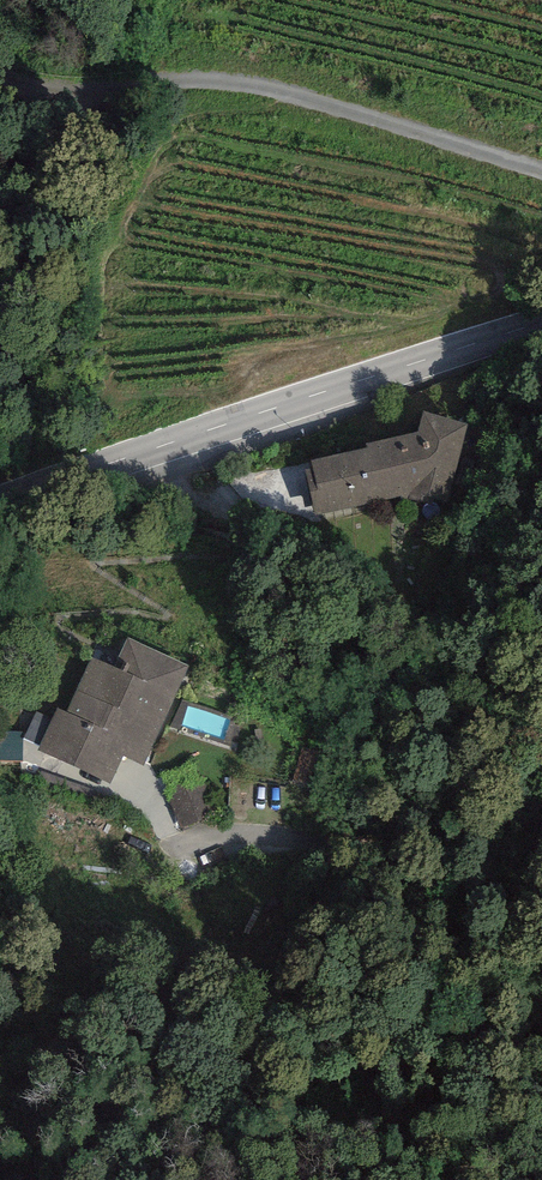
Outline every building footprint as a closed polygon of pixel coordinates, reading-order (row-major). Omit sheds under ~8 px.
[(367,447),(311,459),(313,467),(305,469),(315,513),(321,511),(322,514),(404,495),(449,506),(468,424),(423,411),(417,432),(366,444),(367,447)] [(188,666),(127,638),(114,667),(93,658),(67,714),(57,709),(53,718),(40,745),(38,750),(110,783),(123,756),(143,765),(188,666)] [(53,718),(36,711),(24,738),(40,745),(53,718)] [(24,730),(0,729),(0,759),(23,760),(24,730)] [(206,777),(166,792),(180,830),(220,815),(206,777)]
